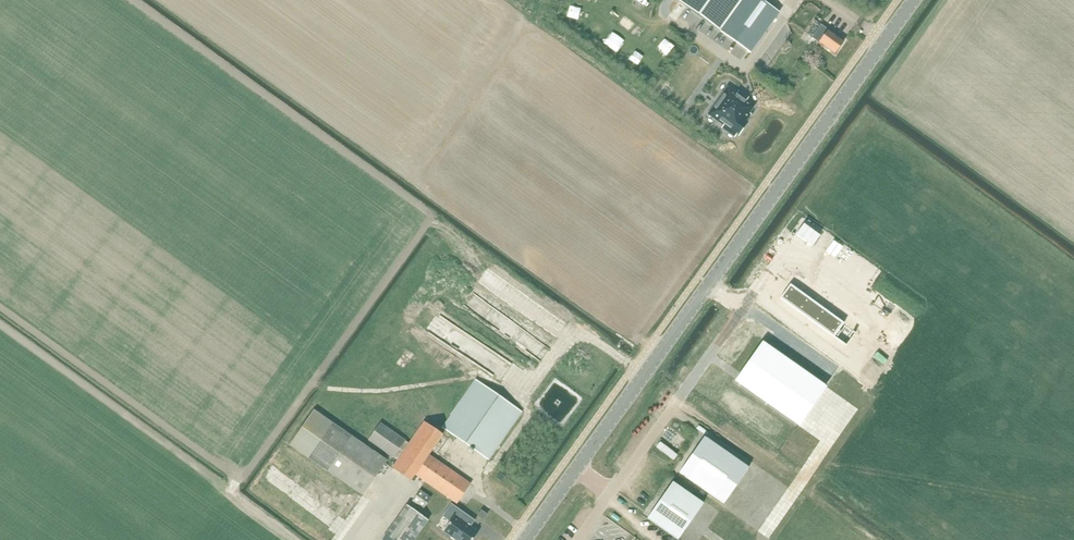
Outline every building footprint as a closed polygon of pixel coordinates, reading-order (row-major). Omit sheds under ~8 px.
[(678,1),(750,53),(779,13),(761,0),(679,0),(678,1)] [(844,42),(821,26),(812,38),(835,54),(844,42)] [(728,88),(709,116),(724,127),(723,129),(728,133),(730,131),(739,137),(748,124),(746,123),(751,116),(750,115),(755,108),(747,102),(749,99),(740,93),(738,95),(728,88)] [(790,285),(780,298),(846,346),(855,334),(843,325),(844,324),(790,285)] [(763,342),(735,382),(798,425),(825,386),(763,342)] [(475,380),(442,428),(488,460),(522,412),(475,380)] [(388,461),(333,422),(314,410),(290,445),(309,458),(363,496),(388,461)] [(381,423),(369,440),(399,461),(393,469),(411,482),(416,475),(457,504),(471,485),(429,455),(443,435),(425,423),(410,444),(381,423)] [(680,473),(724,504),(748,468),(704,438),(680,473)] [(678,539),(703,504),(673,483),(648,519),(678,539)] [(420,490),(412,501),(424,509),(431,498),(420,490)] [(470,527),(469,525),(468,523),(471,519),(474,522),(475,521),(452,504),(443,516),(450,522),(443,531),(456,539),(473,539),(478,533),(470,527)] [(384,539),(416,539),(430,521),(408,506),(384,539)]
